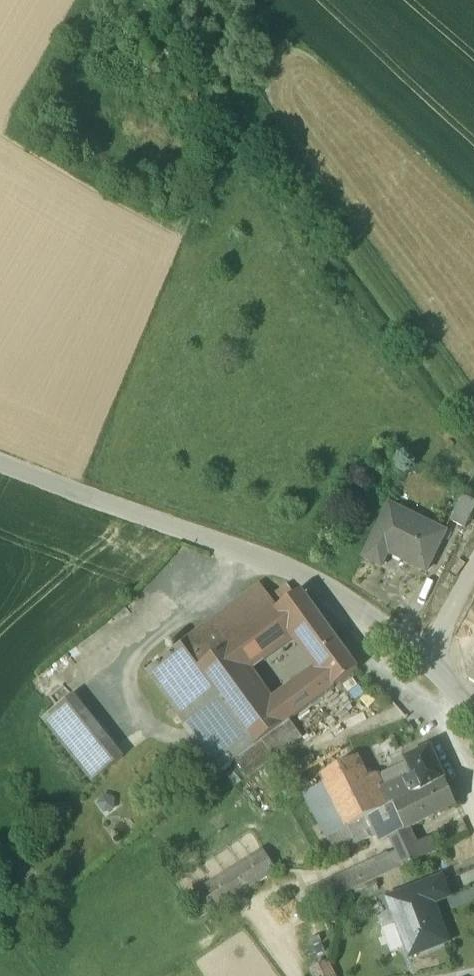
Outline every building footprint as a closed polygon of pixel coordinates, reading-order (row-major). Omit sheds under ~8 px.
[(462,499),(449,524),(464,532),(473,513),(473,505),(462,499)] [(428,530),(388,511),(363,563),(381,572),(387,559),(426,578),(442,544),(425,536),(428,530)] [(261,585),(216,618),(233,641),(277,609),(278,608),(270,598),(261,585)] [(287,585),(270,598),(278,608),(295,595),(287,585)] [(328,630),(300,592),(295,595),(278,608),(277,609),(294,633),(305,647),(328,630)] [(233,641),(228,645),(245,669),(294,633),(277,609),(233,641)] [(216,618),(180,644),(197,667),(228,645),(233,641),(216,618)] [(358,670),(328,630),(305,647),(320,669),(334,687),(358,670)] [(197,667),(180,644),(145,670),(186,726),(221,700),(197,667)] [(228,645),(197,667),(221,700),(255,746),(262,741),(285,723),(271,704),(245,669),(228,645)] [(315,666),(301,676),(296,676),(290,680),(290,684),(293,689),(318,670),(315,666)] [(293,689),(285,694),(299,713),(334,687),(320,669),(318,670),(293,689)] [(123,757),(73,694),(42,719),(92,782),(123,757)] [(299,713),(285,694),(271,704),(285,723),(289,720),(299,713)] [(186,726),(186,727),(219,773),(235,761),(255,746),(221,700),(186,726)] [(285,723),(262,741),(275,758),(302,737),(289,720),(285,723)] [(255,746),(235,761),(248,778),(275,758),(262,741),(255,746)] [(430,747),(406,760),(412,777),(382,791),(389,805),(393,803),(393,804),(445,779),(430,747)] [(356,757),(321,774),(325,783),(347,827),(380,810),(366,780),(356,757)] [(382,791),(375,776),(366,780),(380,810),(389,805),(382,791)] [(445,779),(393,804),(405,830),(406,830),(456,805),(445,779)] [(347,827),(325,783),(302,794),(334,854),(375,834),(378,839),(391,833),(392,836),(405,830),(393,804),(393,803),(380,810),(347,827)] [(405,830),(392,836),(399,850),(412,843),(406,830),(405,830)] [(412,843),(399,850),(399,851),(406,865),(420,859),(412,843)] [(263,850),(186,899),(199,919),(276,870),(263,850)] [(388,854),(381,857),(375,858),(302,892),(311,910),(406,865),(399,851),(393,854),(388,854)] [(441,877),(387,898),(396,921),(386,925),(394,945),(404,942),(409,957),(448,942),(433,903),(449,897),(441,877)] [(328,962),(311,971),(314,975),(335,975),(328,962)]
